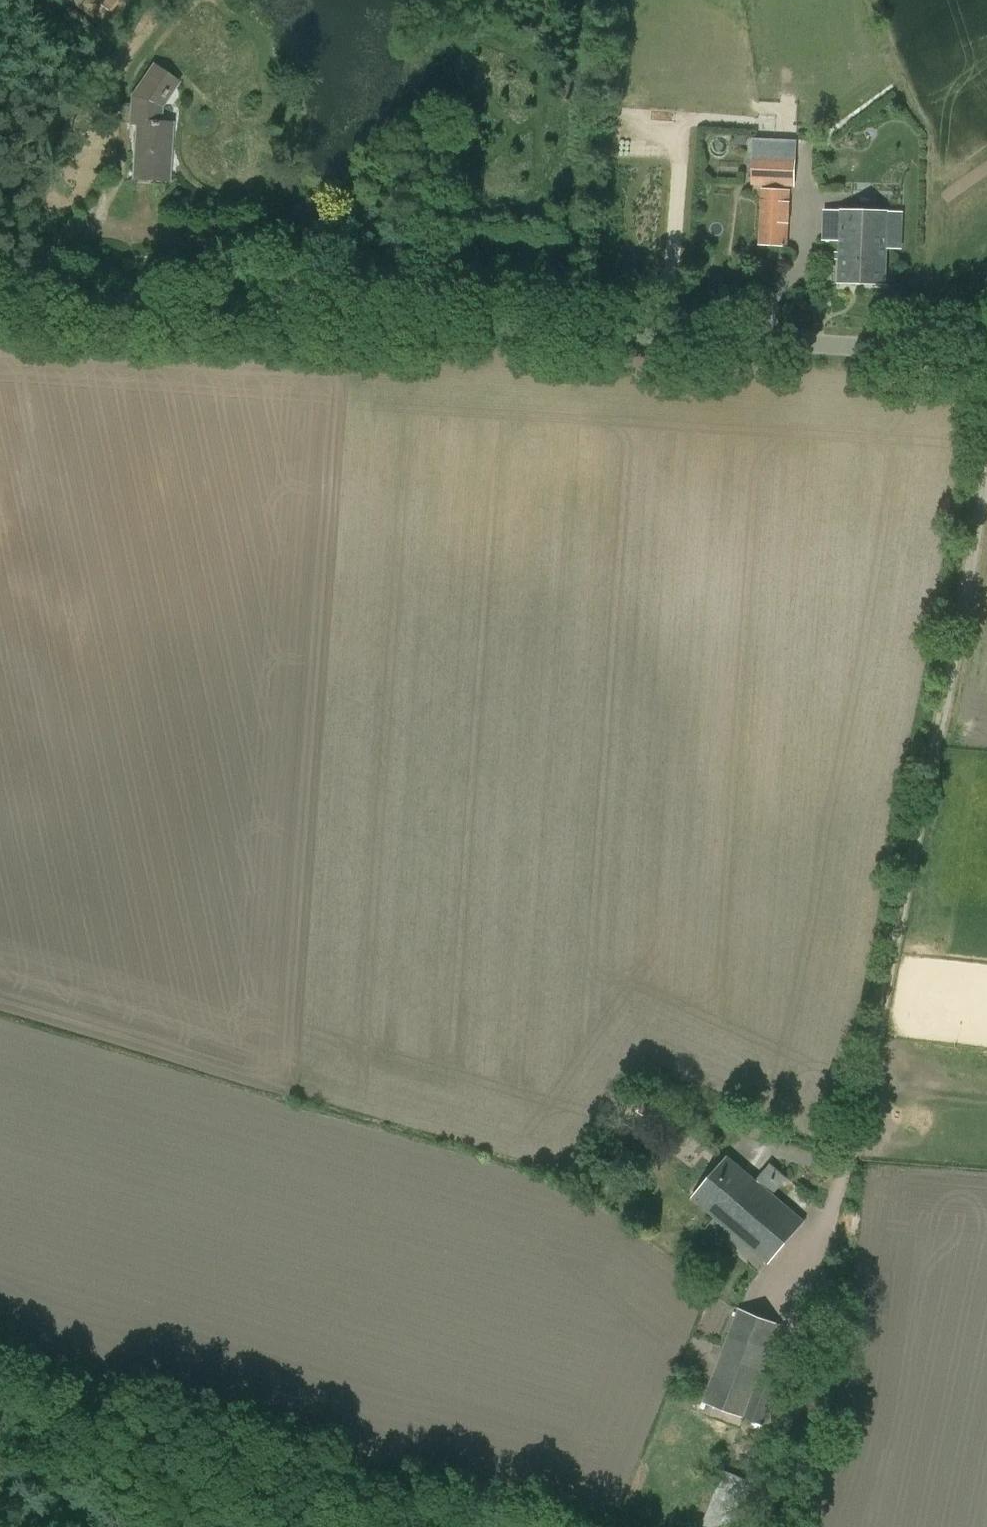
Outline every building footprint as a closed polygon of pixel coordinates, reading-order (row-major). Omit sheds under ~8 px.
[(109,12),(121,0),(98,0),(109,12)] [(134,179),(166,181),(167,181),(170,125),(161,124),(162,107),(178,83),(154,66),(133,97),(131,123),(137,123),(134,179)] [(796,187),(797,154),(754,152),(751,185),(796,187)] [(885,287),(889,214),(841,212),(842,210),(823,209),(822,241),(840,242),(838,284),(885,287)] [(768,1264),(804,1221),(773,1194),(788,1177),(770,1163),(755,1179),(728,1155),(691,1198),(768,1264)] [(763,1426),(782,1379),(763,1371),(781,1324),(738,1307),(702,1402),(763,1426)]
